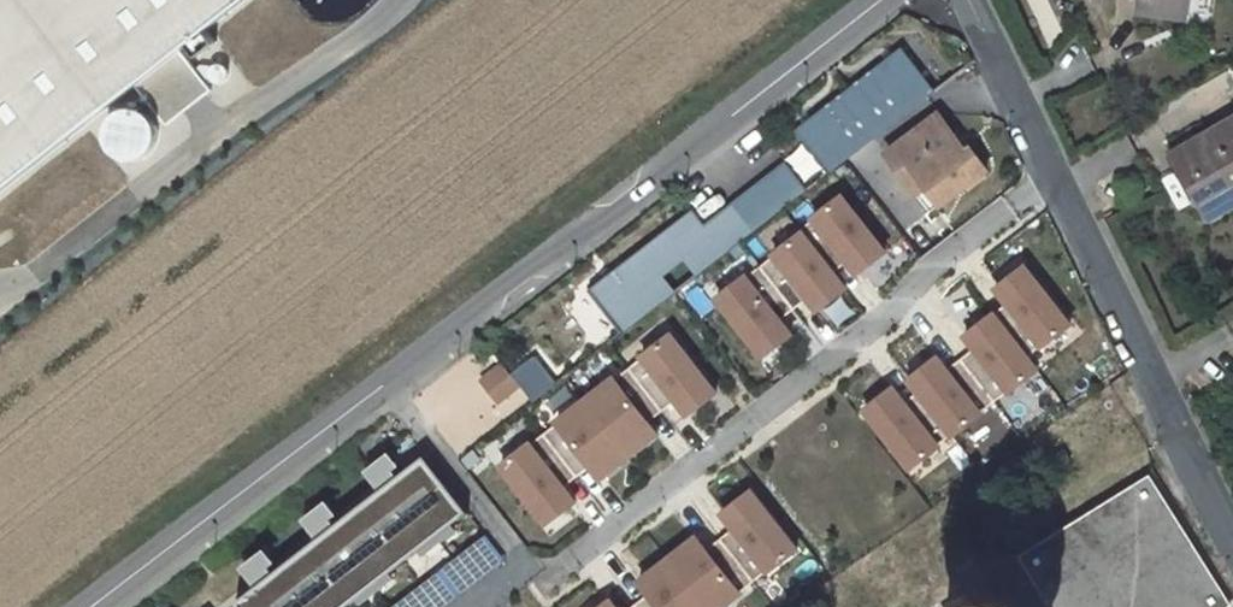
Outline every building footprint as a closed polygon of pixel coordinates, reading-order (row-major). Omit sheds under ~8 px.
[(138,84),(170,125),(214,89),(184,50),(245,0),(0,0),(0,194),(138,84)] [(1147,1),(1144,20),(1190,26),(1194,0),(1142,0),(1147,1)] [(619,334),(935,92),(902,49),(586,292),(619,334)] [(968,150),(941,115),(888,154),(905,177),(915,169),(941,205),(990,170),(973,147),(968,150)] [(1174,153),(1211,216),(1232,203),(1232,189),(1230,183),(1232,182),(1232,118),(1174,153)] [(931,213),(941,205),(915,169),(905,177),(931,213)] [(841,194),(711,301),(761,360),(793,334),(779,317),(801,298),(814,314),(847,287),(833,270),(843,262),(855,276),(887,250),(841,194)] [(939,353),(864,411),(907,467),(936,444),(931,437),(943,428),(952,439),(986,413),(981,407),(1004,390),(1009,397),(1043,371),(1032,357),(1074,325),(1025,262),(990,289),(1003,307),(966,336),(976,350),(951,369),(939,353)] [(668,328),(631,357),(634,360),(614,376),(611,373),(551,421),(556,426),(531,446),(528,442),(497,467),(542,523),(570,501),(557,485),(585,463),(599,480),(657,433),(646,419),(669,400),(684,419),(720,391),(668,328)] [(464,456),(525,399),(474,345),(413,403),(464,456)] [(531,401),(554,382),(531,353),(507,372),(531,401)] [(238,606),(346,606),(469,511),(427,454),(397,475),(396,474),(402,470),(390,455),(367,473),(379,489),(334,521),(333,520),(341,514),(328,500),(302,520),(315,536),(269,569),(268,567),(276,562),(265,548),(240,567),(255,586),(233,602),(238,606)] [(1151,472),(1012,558),(1042,606),(1232,606),(1151,472)] [(761,574),(798,544),(747,480),(712,508),(727,527),(704,546),(692,532),(634,578),(648,595),(633,606),(719,606),(741,590),(739,586),(759,570),(761,574)] [(394,606),(443,606),(504,559),(484,537),(394,606)] [(956,599),(942,606),(961,606),(956,599)]
